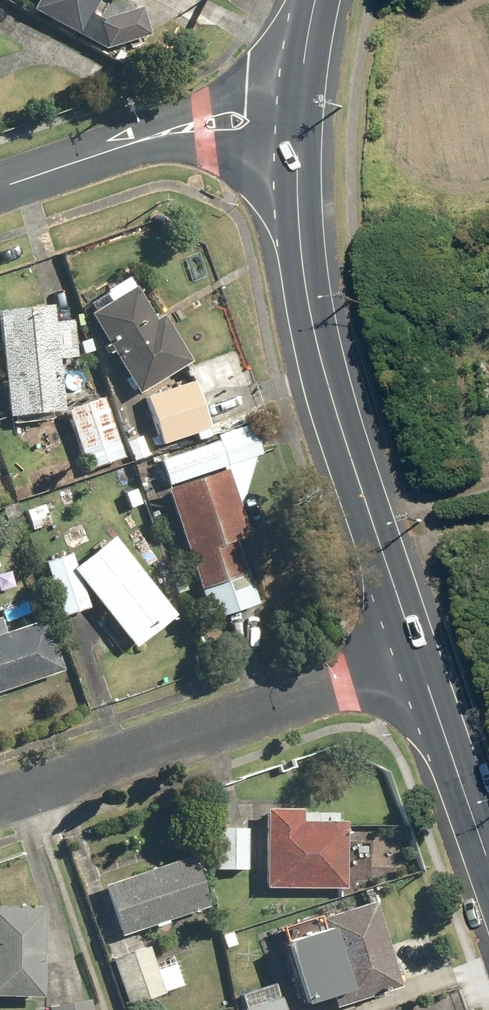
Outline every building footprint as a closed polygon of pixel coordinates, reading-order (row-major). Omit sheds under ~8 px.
[(106,49),(151,35),(143,8),(101,20),(92,15),(100,0),(37,0),(38,1),(33,11),(106,49)] [(135,288),(90,315),(139,395),(192,363),(163,316),(155,321),(135,288)] [(0,312),(0,333),(9,418),(64,412),(59,360),(78,358),(74,320),(55,321),(53,306),(0,312)] [(195,382),(147,398),(163,445),(211,429),(195,382)] [(103,398),(66,411),(88,471),(125,458),(103,398)] [(161,461),(169,486),(263,455),(255,430),(161,461)] [(227,472),(168,491),(201,590),(247,575),(236,542),(249,537),(227,472)] [(176,617),(113,538),(75,569),(138,647),(176,617)] [(69,555),(46,563),(63,618),(87,610),(69,555)] [(211,620),(260,604),(250,575),(202,591),(211,620)] [(64,672),(46,621),(5,634),(0,620),(0,693),(64,672)] [(265,808),(264,888),(345,888),(345,820),(301,820),(301,808),(265,808)] [(216,868),(245,868),(245,828),(216,828),(216,868)] [(103,884),(120,935),(209,906),(192,855),(103,884)] [(401,985),(373,899),(373,898),(278,928),(302,1005),(341,992),(344,1003),(401,985)] [(0,907),(0,996),(43,996),(44,908),(0,907)] [(149,947),(112,959),(128,1005),(182,986),(172,957),(154,963),(149,947)] [(239,992),(244,1009),(285,1009),(276,981),(239,992)] [(50,1007),(51,1009),(92,1009),(90,1000),(50,1007)]
